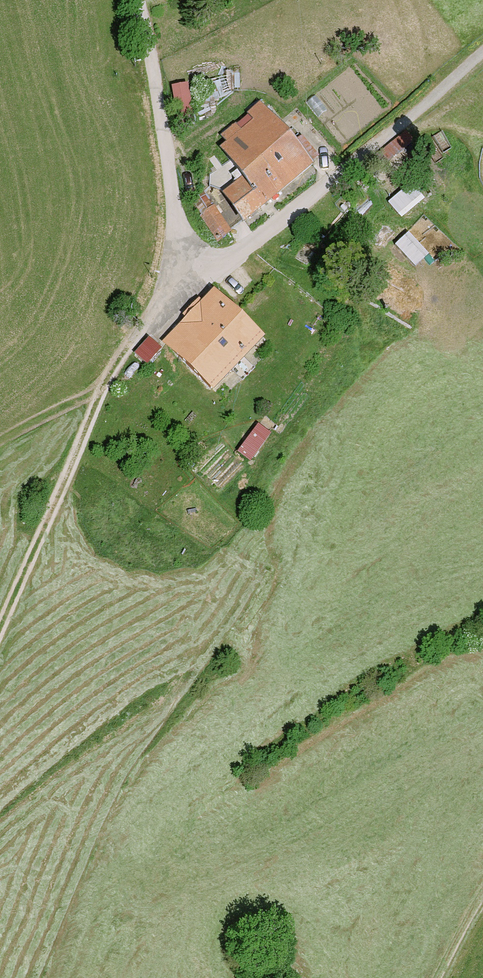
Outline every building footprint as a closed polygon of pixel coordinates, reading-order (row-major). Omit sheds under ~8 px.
[(173,86),(178,119),(194,117),(189,84),(173,86)] [(243,226),(315,168),(260,103),(220,136),(227,143),(220,149),(242,180),(222,196),(243,226)] [(378,177),(419,144),(407,130),(366,163),(378,177)] [(402,218),(425,199),(411,184),(389,203),(402,218)] [(191,200),(218,242),(232,233),(204,191),(191,200)] [(399,244),(418,262),(429,250),(409,233),(399,244)] [(266,341),(214,290),(162,343),(214,394),(266,341)] [(149,338),(135,354),(148,365),(162,349),(149,338)]
